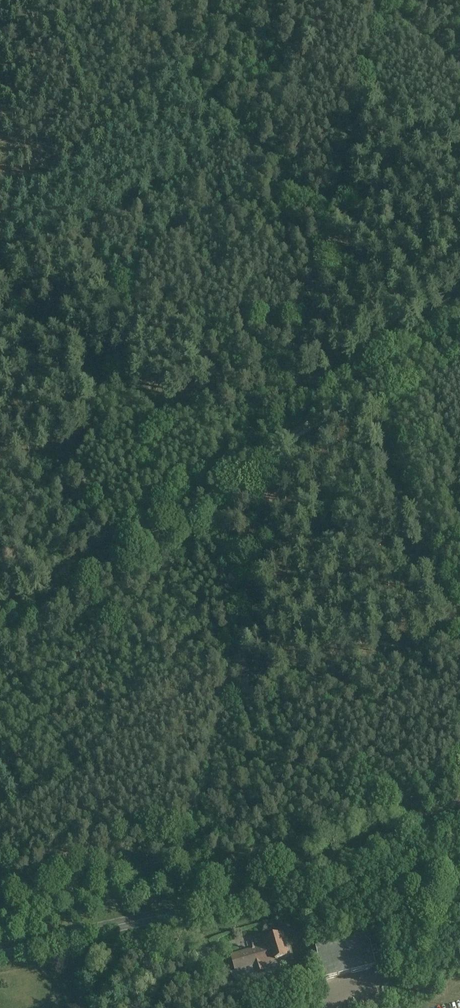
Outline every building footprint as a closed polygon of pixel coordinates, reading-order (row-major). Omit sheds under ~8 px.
[(290,956),(283,933),(264,939),(266,946),(256,949),(255,948),(251,949),(252,950),(231,956),(236,972),(230,973),(240,988),(275,978),(272,968),(287,964),(285,958),(290,956)] [(382,972),(378,954),(376,948),(372,950),(369,936),(317,949),(324,980),(374,968),(375,973),(382,972)]
